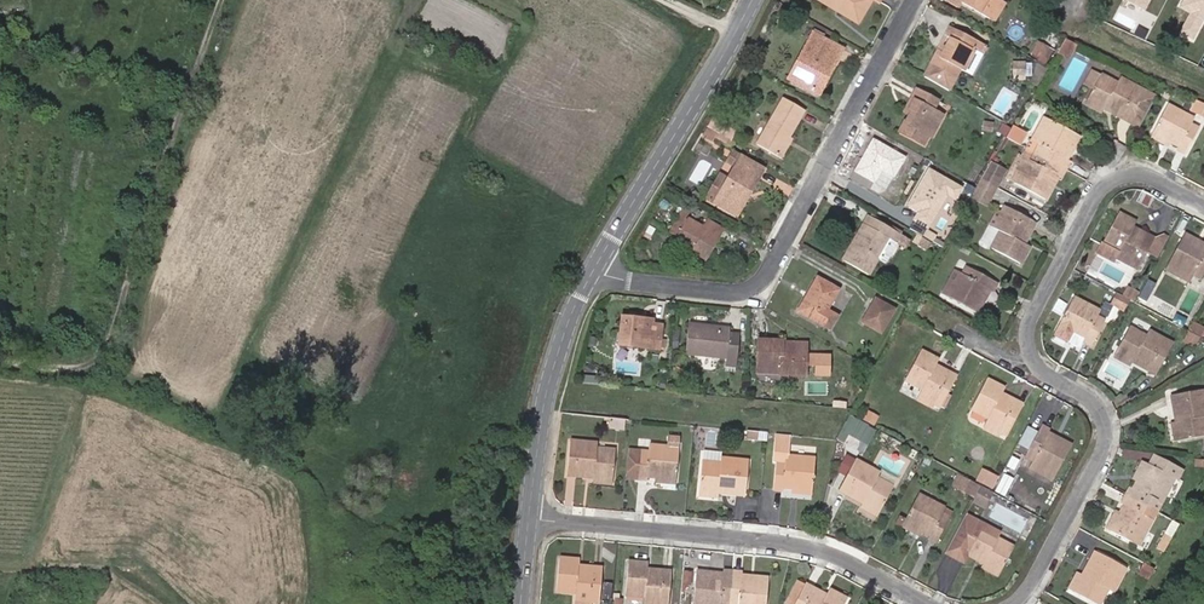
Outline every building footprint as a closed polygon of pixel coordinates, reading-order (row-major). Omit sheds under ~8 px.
[(837,11),(839,7),(828,0),(818,0),(837,11)] [(837,11),(858,24),(872,0),(828,0),(839,7),(837,11)] [(946,2),(957,7),(960,1),(995,21),(1006,3),(1000,0),(947,0),(946,2)] [(1150,0),(1130,0),(1146,8),(1150,0)] [(1178,8),(1188,13),(1178,33),(1193,42),(1203,22),(1203,0),(1182,0),(1178,8)] [(947,51),(941,48),(924,77),(948,91),(961,69),(973,76),(984,56),(976,51),(981,43),(953,27),(948,36),(954,39),(947,51)] [(804,65),(794,82),(818,95),(838,58),(824,50),(828,42),(813,33),(808,41),(812,43),(801,63),(804,65)] [(954,39),(948,36),(941,48),(947,51),(954,39)] [(788,79),(794,82),(804,65),(801,63),(812,43),(808,41),(788,79)] [(824,50),(838,58),(843,50),(828,42),(824,50)] [(1038,42),(1032,52),(1040,57),(1046,47),(1038,42)] [(1073,54),(1077,46),(1068,42),(1064,50),(1073,54)] [(976,51),(984,56),(989,48),(981,43),(976,51)] [(1054,51),(1046,47),(1040,57),(1048,61),(1054,51)] [(1025,76),(1026,64),(1014,64),(1013,75),(1025,76)] [(1086,86),(1094,90),(1102,74),(1095,70),(1086,86)] [(1102,74),(1094,90),(1088,99),(1104,108),(1106,104),(1111,107),(1109,111),(1128,121),(1132,113),(1143,120),(1156,97),(1120,77),(1117,82),(1102,74)] [(911,97),(915,100),(910,110),(912,111),(910,116),(901,132),(923,145),(928,136),(930,137),(943,115),(933,110),(938,101),(916,89),(911,97)] [(910,110),(915,100),(911,97),(903,113),(910,116),(912,111),(910,110)] [(777,156),(789,137),(804,110),(784,98),(757,144),(777,156)] [(1101,113),(1104,108),(1088,99),(1085,104),(1101,113)] [(1195,112),(1200,101),(1196,99),(1191,110),(1195,112)] [(1195,112),(1203,116),(1203,103),(1200,101),(1195,112)] [(1173,138),(1171,143),(1179,147),(1177,150),(1185,154),(1198,128),(1191,124),(1194,118),(1168,105),(1153,133),(1165,139),(1167,135),(1173,138)] [(1128,121),(1139,127),(1143,120),(1132,113),(1128,121)] [(1045,116),(1032,141),(1039,145),(1052,120),(1045,116)] [(1067,151),(1070,153),(1080,135),(1052,120),(1039,145),(1032,141),(1028,149),(1065,169),(1069,162),(1067,160),(1063,158),(1067,151)] [(1011,127),(1006,137),(1018,143),(1025,132),(1012,126),(1011,127)] [(1151,137),(1169,146),(1171,143),(1173,138),(1167,135),(1165,139),(1153,133),(1151,137)] [(789,137),(777,156),(782,159),(794,140),(789,137)] [(1030,161),(1017,185),(1045,200),(1055,181),(1052,180),(1055,173),(1059,175),(1061,176),(1065,169),(1028,149),(1023,157),(1030,161)] [(734,152),(728,162),(735,166),(741,156),(734,152)] [(741,156),(735,166),(728,179),(714,203),(733,214),(747,190),(750,192),(764,169),(741,156)] [(1023,157),(1010,181),(1017,185),(1030,161),(1023,157)] [(981,179),(994,187),(1001,175),(997,173),(1001,167),(991,162),(981,179)] [(962,189),(930,170),(909,205),(919,212),(915,218),(928,226),(947,193),(956,198),(962,189)] [(720,175),(706,199),(714,203),(728,179),(720,175)] [(977,187),(971,196),(985,203),(994,187),(981,179),(977,187)] [(747,190),(733,214),(737,216),(750,192),(747,190)] [(1150,207),(1155,197),(1144,192),(1139,202),(1150,207)] [(1025,236),(1028,237),(1036,222),(1006,206),(1002,213),(997,210),(980,241),(1020,264),(1030,247),(1024,244),(1021,242),(1025,236)] [(1137,234),(1131,231),(1134,227),(1136,222),(1119,213),(1103,242),(1120,251),(1117,257),(1138,269),(1148,250),(1154,238),(1139,230),(1137,234)] [(868,275),(877,259),(885,263),(902,235),(869,215),(864,224),(870,228),(862,241),(859,239),(845,262),(868,275)] [(690,219),(676,241),(705,259),(723,230),(708,221),(704,228),(690,219)] [(845,262),(859,239),(862,241),(870,228),(864,224),(843,260),(845,262)] [(1154,238),(1148,250),(1157,255),(1168,235),(1164,233),(1156,235),(1154,238)] [(1199,248),(1201,243),(1184,234),(1168,266),(1191,279),(1193,275),(1200,279),(1203,272),(1203,250),(1199,248)] [(919,245),(930,252),(934,245),(923,238),(919,245)] [(1097,253),(1114,262),(1117,257),(1120,251),(1103,242),(1097,253)] [(1168,266),(1166,270),(1189,282),(1191,279),(1168,266)] [(987,296),(983,294),(986,287),(990,289),(994,291),(998,284),(967,267),(963,275),(951,298),(978,313),(987,296)] [(955,270),(942,293),(951,298),(963,275),(955,270)] [(812,296),(802,313),(830,330),(838,316),(827,309),(839,289),(818,277),(808,293),(812,296)] [(1129,299),(1134,302),(1139,294),(1131,289),(1126,297),(1129,299)] [(1112,303),(1124,309),(1129,299),(1126,297),(1117,292),(1112,303)] [(808,293),(798,311),(802,313),(812,296),(808,293)] [(1100,311),(1074,297),(1053,337),(1075,349),(1079,347),(1082,342),(1090,346),(1104,320),(1097,316),(1100,311)] [(875,299),(862,322),(881,332),(894,309),(875,299)] [(659,348),(660,338),(651,337),(652,323),(653,320),(623,317),(620,344),(659,348)] [(652,323),(651,337),(660,338),(661,324),(652,323)] [(741,338),(730,337),(730,332),(731,327),(689,323),(686,354),(728,358),(727,361),(738,362),(741,338)] [(1194,323),(1190,330),(1201,337),(1203,332),(1203,329),(1194,323)] [(1116,352),(1132,361),(1135,357),(1141,360),(1139,364),(1157,373),(1173,343),(1148,330),(1146,336),(1129,327),(1116,352)] [(1194,345),(1198,338),(1188,333),(1184,340),(1194,345)] [(784,351),(784,342),(760,341),(759,365),(782,366),(782,374),(806,376),(807,353),(784,351)] [(808,343),(784,342),(784,351),(807,353),(808,343)] [(919,394),(935,402),(941,406),(957,376),(943,369),(941,372),(933,368),(935,365),(938,359),(921,350),(906,380),(922,389),(919,394)] [(1116,352),(1113,356),(1130,365),(1132,361),(1116,352)] [(782,366),(759,365),(758,373),(782,374),(782,366)] [(985,423),(999,431),(1007,435),(1023,404),(1009,396),(1006,401),(999,397),(1002,393),(1005,387),(987,378),(971,409),(988,418),(985,423)] [(1179,440),(1203,436),(1203,419),(1203,418),(1203,389),(1171,395),(1175,416),(1178,415),(1179,420),(1176,421),(1179,440)] [(919,394),(916,400),(932,408),(935,402),(919,394)] [(868,451),(877,425),(849,415),(840,441),(868,451)] [(623,419),(609,417),(608,428),(623,429),(623,419)] [(1171,422),(1175,441),(1179,440),(1176,421),(1171,422)] [(985,423),(983,428),(997,435),(999,431),(985,423)] [(1053,440),(1045,436),(1047,432),(1049,429),(1042,425),(1024,457),(1031,462),(1056,475),(1072,445),(1055,436),(1053,440)] [(757,438),(758,431),(744,430),(744,437),(757,438)] [(797,488),(812,489),(815,457),(788,455),(790,434),(774,433),(772,463),(776,463),(773,491),(782,491),(783,487),(791,488),(792,483),(797,484),(797,488)] [(638,479),(647,479),(647,476),(656,477),(656,471),(662,472),(661,477),(677,479),(680,437),(669,436),(668,446),(651,444),(650,451),(640,451),(628,450),(625,477),(638,479)] [(595,477),(613,479),(616,450),(598,448),(598,442),(571,440),(568,475),(588,477),(589,472),(595,473),(595,477)] [(1148,464),(1162,472),(1167,462),(1153,454),(1148,464)] [(700,491),(718,492),(719,487),(725,487),(725,493),(746,495),(749,460),(721,458),(721,463),(703,461),(700,491)] [(863,503),(879,512),(894,486),(877,477),(880,472),(856,459),(839,490),(857,500),(859,496),(865,499),(863,503)] [(1137,481),(1141,484),(1144,478),(1140,476),(1147,463),(1142,461),(1133,479),(1137,481)] [(1031,462),(1028,467),(1053,481),(1056,475),(1031,462)] [(1125,495),(1155,512),(1174,478),(1175,479),(1180,469),(1167,462),(1162,472),(1148,464),(1147,463),(1140,476),(1144,478),(1141,484),(1137,481),(1133,490),(1129,488),(1125,495)] [(987,485),(993,473),(983,467),(976,479),(987,485)] [(655,481),(676,483),(677,479),(661,477),(662,472),(656,471),(656,477),(655,481)] [(987,485),(991,487),(997,475),(993,473),(987,485)] [(956,475),(951,485),(958,489),(963,479),(956,475)] [(963,479),(958,489),(974,498),(980,487),(963,479)] [(791,493),(812,494),(812,489),(797,488),(797,484),(792,483),(791,488),(791,493)] [(991,491),(981,485),(980,487),(974,498),(973,499),(984,504),(991,491)] [(924,527),(922,531),(930,535),(928,539),(935,543),(952,511),(919,493),(904,521),(917,528),(919,524),(924,527)] [(1118,517),(1110,532),(1137,546),(1155,512),(1125,495),(1120,504),(1124,506),(1120,513),(1124,515),(1122,519),(1118,517)] [(877,516),(879,512),(863,503),(861,507),(877,516)] [(1116,510),(1106,530),(1110,532),(1118,517),(1122,519),(1124,515),(1120,513),(1116,510)] [(966,514),(946,551),(965,561),(968,555),(977,560),(980,556),(986,559),(983,563),(1000,572),(1013,546),(997,537),(1000,532),(966,514)] [(902,526),(920,535),(922,531),(924,527),(919,524),(917,528),(904,521),(902,526)] [(1156,547),(1163,552),(1171,537),(1163,533),(1156,547)] [(1081,575),(1075,572),(1066,587),(1097,603),(1099,603),(1107,589),(1111,592),(1125,567),(1094,551),(1084,570),(1089,572),(1086,578),(1081,575)] [(576,600),(592,601),(600,601),(602,567),(585,566),(585,570),(578,570),(578,565),(578,558),(560,557),(557,591),(576,593),(576,600)] [(659,603),(668,603),(671,571),(656,570),(655,574),(647,573),(648,569),(648,562),(629,560),(626,595),(645,597),(645,603),(659,603)] [(997,576),(1000,572),(983,563),(981,567),(997,576)] [(1154,568),(1144,563),(1138,573),(1148,578),(1154,568)] [(733,570),(724,569),(724,573),(723,578),(716,578),(716,573),(697,571),(694,603),(729,603),(733,570)] [(769,577),(748,575),(747,580),(741,580),(741,575),(742,571),(733,570),(729,603),(766,603),(769,577)] [(691,585),(692,573),(684,573),(683,584),(691,585)] [(796,579),(788,595),(797,600),(806,584),(796,579)] [(819,595),(821,592),(806,583),(806,584),(797,600),(795,603),(844,603),(847,598),(830,589),(827,595),(825,598),(819,595)]
